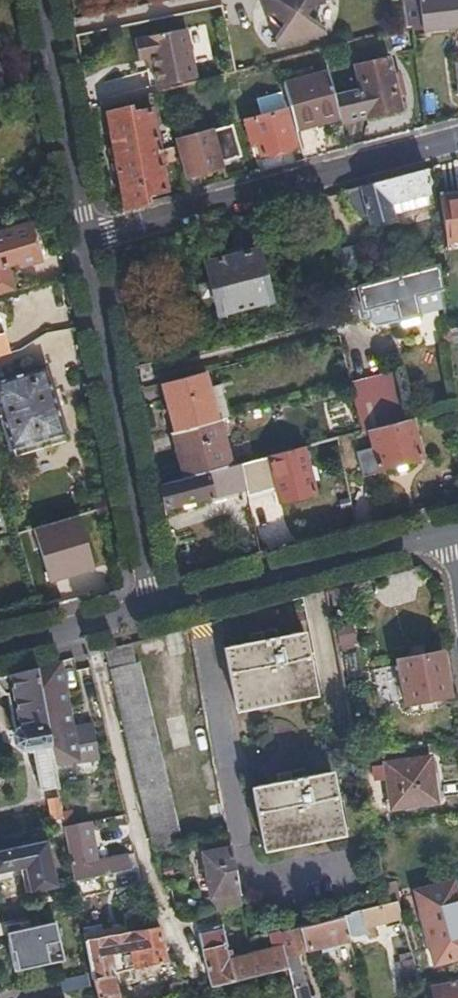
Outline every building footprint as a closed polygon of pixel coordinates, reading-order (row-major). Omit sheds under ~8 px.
[(267,17),(276,16),(277,18),(279,20),(280,21),(281,23),(284,25),(285,26),(275,39),(277,48),(325,36),(323,30),(314,23),(316,21),(317,18),(318,16),(319,15),(320,12),(321,9),(321,7),(325,7),(324,0),(263,0),(267,17)] [(457,10),(457,0),(417,0),(419,15),(457,10)] [(186,28),(135,38),(138,58),(151,56),(156,85),(196,77),(186,28)] [(338,95),(342,115),(344,121),(399,108),(388,59),(356,67),(361,89),(338,95)] [(332,71),(285,83),(296,127),(342,115),(338,95),(332,71)] [(296,147),(286,105),(245,115),(249,135),(256,133),(261,155),(296,147)] [(108,112),(125,205),(148,199),(147,193),(168,188),(153,107),(134,111),(131,106),(108,112)] [(243,156),(235,123),(178,137),(187,175),(223,166),(222,162),(243,156)] [(430,192),(427,168),(364,185),(343,190),(351,217),(366,214),(368,221),(393,214),(390,202),(430,192)] [(432,203),(430,192),(390,202),(393,214),(432,203)] [(441,201),(448,242),(448,243),(457,241),(457,198),(441,201)] [(297,210),(295,203),(273,209),(274,215),(297,210)] [(9,263),(36,259),(31,222),(0,227),(0,296),(12,292),(3,259),(7,258),(9,263)] [(354,246),(338,250),(343,276),(361,272),(354,246)] [(270,301),(256,249),(207,262),(218,314),(270,301)] [(441,270),(440,264),(363,282),(346,287),(351,304),(345,311),(347,316),(356,314),(358,323),(371,321),(368,312),(394,305),(399,324),(420,318),(416,300),(445,293),(441,270)] [(361,272),(343,276),(346,287),(363,282),(361,272)] [(78,348),(74,327),(46,331),(50,354),(78,348)] [(51,366),(0,380),(0,422),(4,435),(9,435),(11,441),(62,426),(61,420),(65,418),(51,366)] [(391,372),(348,383),(361,430),(404,419),(391,372)] [(204,373),(164,382),(175,430),(219,420),(228,418),(221,387),(209,389),(204,373)] [(219,420),(175,430),(184,478),(232,467),(219,420)] [(379,471),(422,461),(413,424),(370,434),(370,435),(354,438),(355,445),(361,470),(364,479),(380,475),(379,471)] [(238,465),(246,498),(246,499),(276,492),(279,504),(315,497),(305,450),(238,465)] [(184,478),(158,484),(163,512),(213,500),(215,506),(246,498),(238,465),(232,467),(184,478)] [(311,687),(300,631),(221,647),(231,702),(311,687)] [(132,657),(128,641),(104,647),(150,846),(179,839),(136,657),(132,657)] [(446,692),(437,649),(393,657),(400,700),(446,692)] [(61,659),(38,666),(45,712),(69,706),(61,659)] [(0,676),(0,687),(5,690),(15,739),(19,742),(29,742),(37,787),(57,785),(53,762),(45,712),(38,666),(0,676)] [(45,712),(53,762),(77,758),(77,761),(98,757),(92,724),(72,727),(69,706),(45,712)] [(434,801),(427,755),(381,762),(389,808),(434,801)] [(338,828),(327,771),(248,786),(259,842),(338,828)] [(62,816),(59,795),(45,797),(49,817),(62,816)] [(88,821),(63,826),(65,834),(72,879),(98,874),(128,868),(124,851),(94,856),(88,821)] [(0,848),(0,869),(23,865),(29,890),(55,884),(44,838),(0,848)] [(239,906),(227,845),(199,850),(211,912),(239,906)] [(102,891),(98,874),(72,879),(74,896),(102,891)] [(451,881),(413,892),(431,963),(457,957),(457,907),(456,902),(451,881)] [(379,886),(383,905),(394,902),(391,884),(379,886)] [(394,902),(383,905),(338,916),(343,933),(361,929),(360,924),(398,915),(394,902)] [(165,937),(160,924),(155,912),(125,918),(127,925),(128,932),(136,961),(159,956),(168,954),(165,937)] [(289,997),(305,997),(302,988),(300,988),(293,957),(314,952),(332,948),(346,945),(343,933),(338,916),(286,928),(273,931),(276,943),(281,967),(289,997)] [(12,931),(21,969),(68,959),(59,920),(34,927),(33,921),(24,921),(26,928),(12,931)] [(102,923),(81,928),(92,972),(136,961),(128,932),(122,933),(121,926),(103,930),(102,923)] [(281,967),(276,943),(267,946),(227,955),(220,957),(219,950),(218,943),(222,942),(217,923),(207,925),(208,931),(198,933),(201,943),(209,983),(242,976),(281,967)] [(276,943),(273,931),(255,935),(257,942),(266,940),(267,946),(276,943)] [(334,955),(332,948),(314,952),(316,959),(334,955)] [(226,949),(219,950),(220,957),(227,955),(226,949)] [(399,978),(415,975),(409,954),(394,958),(399,978)] [(95,985),(98,997),(116,997),(112,982),(162,971),(159,956),(136,961),(92,972),(95,985)] [(92,972),(60,979),(64,993),(95,985),(92,972)] [(174,991),(189,988),(186,975),(171,978),(174,991)] [(431,986),(433,997),(457,997),(457,983),(431,986)]
